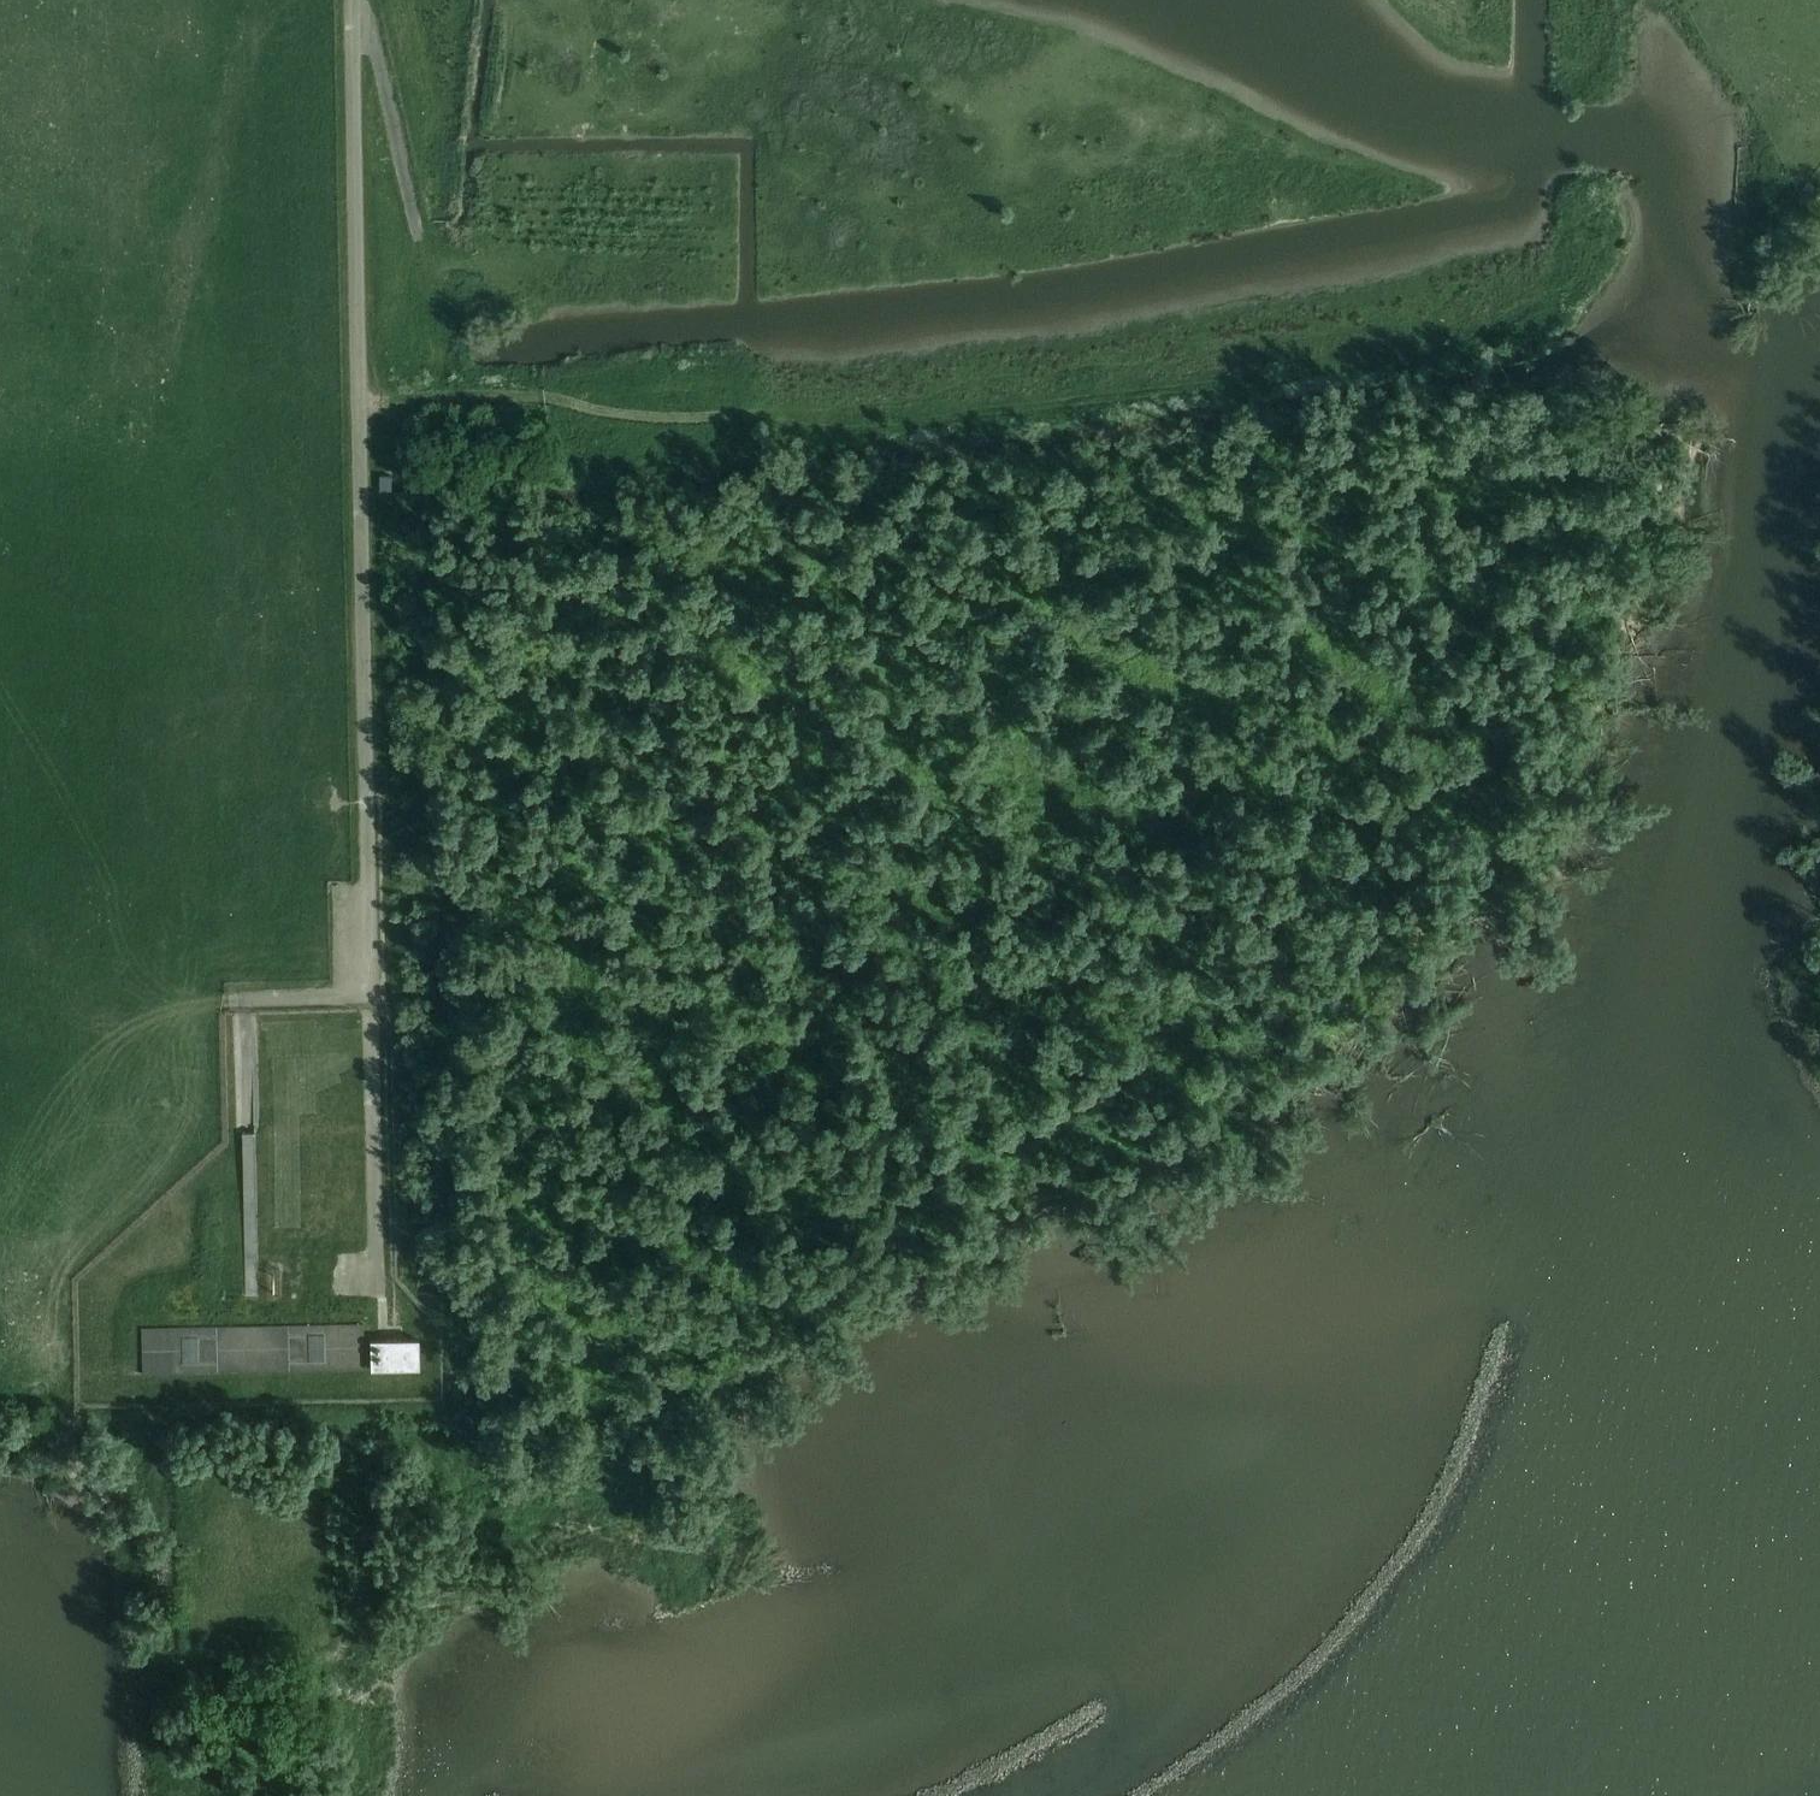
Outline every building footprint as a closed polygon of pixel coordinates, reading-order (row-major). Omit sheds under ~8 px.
[(392,474),(380,474),(380,488),(392,488),(392,474)] [(255,1130),(241,1131),(246,1292),(259,1292),(255,1130)] [(363,1321),(140,1323),(141,1369),(364,1367),(363,1321)] [(377,1337),(370,1337),(371,1366),(420,1365),(419,1336),(403,1336),(377,1337)]
